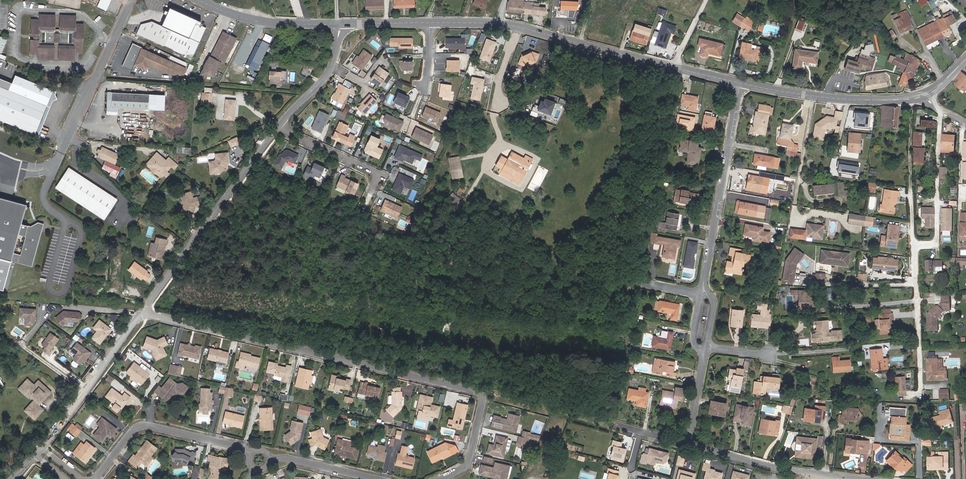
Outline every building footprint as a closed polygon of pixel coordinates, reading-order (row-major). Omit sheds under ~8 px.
[(97,6),(106,10),(111,0),(100,0),(97,6)] [(366,9),(383,8),(383,0),(365,0),(366,9)] [(473,4),(484,8),(487,0),(475,0),(473,4)] [(523,13),(524,2),(524,0),(509,0),(508,2),(507,11),(523,13)] [(578,1),(561,0),(560,9),(576,10),(578,1)] [(524,2),(523,13),(544,15),(545,8),(538,7),(538,4),(524,2)] [(193,56),(206,27),(202,26),(201,27),(199,26),(200,25),(199,25),(201,22),(169,8),(168,12),(165,10),(163,14),(166,15),(161,26),(153,22),(142,25),(138,34),(163,45),(165,46),(165,45),(174,48),(177,49),(177,51),(180,53),(181,51),(184,52),(193,56)] [(897,13),(892,15),(900,33),(913,27),(909,20),(911,19),(906,10),(898,14),(897,13)] [(732,21),(740,26),(746,16),(738,12),(732,21)] [(936,21),(939,29),(943,36),(950,32),(947,26),(957,21),(953,13),(936,21)] [(39,28),(55,29),(55,15),(39,14),(39,19),(31,19),(30,50),(30,53),(38,53),(38,59),(53,59),(54,46),(43,45),(38,45),(39,28)] [(75,47),(59,46),(59,60),(74,60),(74,52),(83,52),(84,29),(84,24),(76,24),(76,16),(60,15),(60,29),(75,30),(75,32),(75,47)] [(746,16),(740,26),(748,31),(754,21),(746,16)] [(795,28),(801,30),(805,20),(800,17),(795,28)] [(939,29),(936,21),(927,25),(931,33),(939,29)] [(674,33),(676,26),(662,22),(655,44),(665,47),(667,42),(670,32),(674,33)] [(651,29),(647,28),(634,24),(630,39),(646,44),(651,29)] [(931,33),(927,25),(918,30),(922,38),(931,33)] [(55,29),(39,28),(38,45),(43,45),(54,46),(59,46),(75,47),(75,32),(75,30),(60,29),(55,29)] [(939,29),(931,33),(935,40),(943,36),(939,29)] [(55,32),(45,31),(45,43),(48,43),(54,43),(54,42),(55,42),(59,42),(59,43),(68,44),(69,35),(69,32),(60,32),(60,33),(59,33),(55,33),(55,32)] [(236,38),(223,32),(211,56),(210,56),(200,74),(213,76),(221,61),(224,63),(236,38)] [(935,40),(931,33),(922,38),(925,45),(935,40)] [(412,47),(411,38),(389,38),(389,40),(389,44),(390,46),(398,45),(400,45),(400,47),(412,47)] [(464,38),(446,38),(446,47),(452,48),(452,47),(455,47),(456,48),(464,48),(464,38)] [(725,44),(699,38),(698,45),(701,46),(700,54),(707,56),(708,53),(722,56),(725,44)] [(496,42),(486,39),(480,58),(490,61),(496,42)] [(823,42),(816,39),(813,46),(819,49),(823,42)] [(262,42),(258,48),(250,66),(256,69),(269,44),(262,41),(262,42)] [(746,43),(742,42),(739,57),(761,62),(764,47),(761,47),(760,50),(752,48),(750,48),(745,47),(746,43)] [(132,43),(122,66),(132,71),(134,65),(145,70),(147,64),(169,74),(184,73),(186,68),(142,48),(142,47),(132,43)] [(326,45),(312,43),(311,49),(314,49),(312,57),(320,58),(323,49),(325,49),(326,45)] [(355,60),(354,59),(351,63),(360,69),(357,73),(361,76),(364,72),(360,70),(371,55),(363,49),(357,56),(355,60)] [(816,63),(818,52),(795,49),(793,67),(801,69),(802,61),(816,63)] [(539,54),(531,52),(521,56),(518,64),(526,66),(536,62),(539,54)] [(867,60),(868,56),(859,53),(857,62),(848,59),(845,68),(858,72),(860,67),(864,68),(867,60)] [(911,55),(906,53),(903,60),(908,62),(915,65),(918,59),(911,55)] [(169,59),(186,66),(188,62),(171,55),(169,59)] [(908,62),(903,60),(902,60),(890,55),(888,61),(905,68),(908,62)] [(921,60),(918,59),(915,65),(911,72),(913,73),(921,60)] [(447,60),(446,71),(458,71),(459,60),(447,60)] [(412,70),(412,61),(399,61),(399,65),(401,70),(412,70)] [(908,62),(905,68),(904,71),(912,67),(915,65),(908,62)] [(911,72),(915,65),(912,67),(904,71),(908,79),(914,76),(913,73),(911,72)] [(379,66),(370,79),(379,85),(388,73),(379,66)] [(271,70),(270,84),(281,85),(281,79),(286,80),(287,71),(271,70)] [(908,79),(904,71),(898,83),(905,86),(908,79)] [(961,72),(957,77),(960,80),(956,85),(965,92),(965,90),(965,84),(965,76),(961,72)] [(871,79),(871,75),(871,74),(866,75),(865,82),(866,90),(886,86),(884,73),(876,74),(877,78),(871,79)] [(2,78),(0,77),(0,119),(34,132),(45,104),(9,89),(11,82),(2,78)] [(484,80),(472,77),(470,85),(473,85),(470,98),(480,100),(484,80)] [(350,88),(339,83),(337,86),(338,87),(332,99),(333,99),(332,103),(338,106),(340,103),(342,104),(350,88)] [(440,96),(450,97),(451,84),(441,83),(440,96)] [(107,92),(106,111),(117,111),(118,108),(148,109),(149,94),(107,92)] [(398,92),(393,101),(405,107),(410,98),(398,92)] [(203,104),(211,105),(212,94),(202,93),(202,104),(203,104)] [(362,102),(357,108),(364,113),(376,99),(369,93),(362,101),(362,102)] [(698,97),(682,94),(680,104),(689,106),(689,110),(695,111),(698,97)] [(533,104),(530,115),(542,119),(544,112),(551,114),(556,101),(542,97),(540,106),(533,104)] [(236,101),(226,100),(224,119),(234,120),(236,101)] [(765,106),(763,113),(758,112),(756,112),(754,126),(751,125),(750,132),(765,134),(770,107),(765,106)] [(896,128),(898,107),(883,106),(881,127),(896,128)] [(426,107),(422,115),(437,122),(440,113),(426,107)] [(319,110),(311,128),(321,132),(328,114),(319,110)] [(712,113),(705,111),(702,130),(713,132),(716,117),(712,117),(712,113)] [(869,112),(854,111),(853,127),(868,128),(869,112)] [(403,121),(387,114),(385,119),(386,124),(400,130),(404,122),(403,121)] [(815,125),(813,138),(823,139),(824,130),(829,128),(831,128),(832,126),(835,127),(836,126),(837,118),(835,118),(830,117),(829,118),(825,118),(815,125)] [(348,125),(340,121),(332,137),(350,145),(353,139),(348,137),(344,135),(348,125)] [(793,146),(793,143),(790,139),(793,125),(783,124),(781,132),(779,131),(778,137),(779,137),(778,143),(789,146),(793,146)] [(416,127),(412,137),(429,144),(433,136),(426,133),(426,132),(416,127)] [(920,162),(921,149),(922,133),(914,132),(913,156),(913,161),(920,162)] [(849,134),(848,138),(850,139),(850,144),(859,145),(860,135),(849,134)] [(371,135),(364,151),(379,158),(382,149),(376,146),(379,139),(371,135)] [(940,150),(952,151),(953,137),(942,136),(940,150)] [(235,145),(232,139),(224,143),(227,149),(235,145)] [(696,151),(697,147),(698,142),(681,139),(679,151),(689,153),(687,163),(698,165),(700,152),(696,151)] [(859,145),(850,144),(850,148),(853,148),(853,152),(859,153),(860,148),(859,148),(859,145)] [(422,155),(400,145),(394,157),(402,160),(403,158),(405,158),(405,160),(412,162),(414,157),(420,159),(422,155)] [(109,162),(113,154),(101,148),(97,156),(109,162)] [(913,161),(913,164),(923,165),(925,149),(921,149),(920,162),(913,161)] [(273,164),(281,168),(284,161),(288,160),(295,163),(298,155),(287,150),(284,150),(284,152),(279,154),(277,159),(276,160),(273,164)] [(791,157),(800,159),(801,154),(797,153),(788,151),(788,154),(791,155),(791,157)] [(156,152),(147,162),(150,165),(152,165),(159,170),(160,173),(162,175),(163,174),(166,171),(167,172),(171,165),(174,168),(178,163),(173,160),(170,164),(166,160),(162,158),(159,156),(160,155),(156,152)] [(531,162),(524,159),(512,152),(508,160),(502,156),(496,166),(501,168),(499,172),(501,173),(500,174),(519,184),(531,162)] [(227,153),(215,154),(216,159),(214,161),(209,162),(210,174),(216,173),(215,169),(221,168),(221,170),(225,170),(226,168),(226,165),(226,162),(228,162),(227,153)] [(765,170),(766,166),(778,168),(779,158),(755,154),(753,164),(758,165),(757,168),(765,170)] [(459,158),(449,160),(453,180),(463,178),(459,158)] [(860,163),(836,159),(835,171),(858,174),(860,163)] [(147,162),(146,164),(150,167),(149,168),(156,173),(161,177),(162,175),(160,173),(159,170),(152,165),(150,165),(147,162)] [(329,169),(314,162),(312,166),(314,167),(313,168),(307,166),(303,175),(308,177),(309,174),(314,177),(315,174),(320,177),(320,175),(325,177),(329,169)] [(114,199),(109,195),(68,169),(58,185),(89,205),(104,215),(114,199)] [(399,173),(392,189),(400,193),(404,185),(410,188),(413,180),(399,173)] [(345,176),(341,174),(336,185),(346,189),(345,191),(353,195),(358,183),(345,177),(345,176)] [(749,186),(747,185),(746,189),(761,192),(762,188),(766,189),(768,178),(751,175),(749,186)] [(876,183),(868,182),(867,189),(875,190),(876,183)] [(815,195),(834,193),(833,184),(814,186),(815,195)] [(701,194),(689,192),(689,191),(676,189),(674,201),(689,204),(690,198),(700,199),(701,194)] [(893,201),(895,201),(896,201),(897,196),(898,196),(899,192),(884,190),(882,205),(883,206),(882,211),(892,213),(893,207),(893,204),(892,203),(893,201)] [(191,191),(181,194),(185,204),(181,210),(190,215),(195,205),(195,204),(199,203),(197,196),(193,197),(191,191)] [(454,209),(461,199),(456,195),(453,193),(446,203),(452,207),(454,209)] [(0,197),(0,257),(33,266),(42,232),(39,228),(40,225),(38,221),(31,225),(22,223),(27,204),(0,197)] [(385,199),(380,210),(397,218),(402,207),(385,199)] [(769,207),(736,201),(734,212),(740,213),(767,218),(769,207)] [(934,208),(930,208),(930,209),(921,209),(921,218),(925,218),(925,227),(934,227),(934,208)] [(952,209),(942,209),(942,232),(943,231),(951,232),(952,232),(952,209)] [(658,231),(665,232),(666,228),(675,230),(678,214),(668,212),(666,223),(660,222),(659,226),(655,226),(654,226),(653,228),(654,230),(658,230),(658,231)] [(849,214),(848,223),(864,226),(864,225),(865,221),(865,216),(849,214)] [(770,232),(763,231),(763,227),(746,224),(744,235),(754,237),(754,240),(761,241),(761,240),(768,242),(770,232)] [(806,237),(821,239),(823,226),(807,224),(807,231),(790,229),(789,237),(806,239),(806,237)] [(896,237),(897,236),(898,226),(888,225),(887,237),(881,236),(880,245),(895,247),(896,242),(895,242),(896,237)] [(665,242),(663,256),(674,258),(676,246),(679,247),(680,241),(655,236),(655,234),(652,233),(650,242),(660,244),(660,241),(665,242)] [(168,238),(157,236),(156,243),(154,249),(151,249),(149,255),(163,258),(168,238)] [(688,241),(684,266),(693,268),(695,259),(693,259),(694,252),(696,253),(698,243),(688,241)] [(727,260),(724,272),(730,273),(730,272),(741,274),(744,262),(749,263),(750,255),(741,253),(742,250),(731,247),(729,255),(736,256),(735,262),(727,260)] [(785,269),(796,270),(797,266),(797,265),(796,265),(805,254),(797,248),(787,259),(785,269)] [(839,265),(849,266),(850,253),(822,250),(821,263),(830,264),(831,261),(839,262),(839,265)] [(873,259),(872,269),(896,271),(897,260),(893,260),(892,263),(877,261),(878,259),(873,259)] [(148,271),(135,261),(128,270),(141,280),(142,279),(145,281),(150,275),(147,272),(148,271)] [(942,261),(926,261),(926,272),(928,273),(930,273),(932,271),(942,271),(942,261)] [(794,282),(796,270),(785,269),(783,280),(794,282)] [(807,300),(809,300),(809,291),(799,291),(798,299),(798,310),(808,310),(813,310),(813,304),(811,304),(811,301),(807,301),(807,300)] [(947,304),(949,304),(949,297),(941,297),(942,304),(940,304),(938,307),(934,307),(929,314),(927,314),(928,330),(937,330),(937,322),(937,318),(943,311),(946,311),(946,310),(946,309),(947,309),(947,304)] [(660,301),(658,311),(667,312),(666,318),(676,319),(679,305),(660,301)] [(762,304),(757,304),(757,309),(760,309),(760,315),(751,315),(751,326),(769,327),(769,314),(768,314),(768,310),(765,310),(765,305),(762,305),(762,304)] [(50,305),(46,309),(51,313),(57,305),(50,305)] [(36,314),(36,309),(20,308),(19,317),(25,318),(25,325),(31,326),(35,323),(35,318),(34,318),(34,314),(36,314)] [(732,310),(731,326),(741,327),(743,311),(732,310)] [(81,316),(79,313),(64,311),(56,317),(62,325),(67,321),(73,322),(73,320),(77,321),(81,316)] [(889,323),(891,323),(891,319),(893,318),(892,314),(891,314),(879,314),(880,333),(890,333),(890,327),(889,323)] [(100,321),(94,328),(98,331),(93,338),(100,344),(111,329),(100,321)] [(827,321),(817,322),(817,331),(818,335),(816,335),(817,342),(841,340),(841,331),(832,332),(832,333),(828,333),(827,321)] [(654,336),(653,347),(670,349),(673,333),(664,331),(663,338),(654,336)] [(50,351),(59,339),(51,333),(42,345),(45,347),(43,350),(49,355),(51,351),(50,351)] [(157,342),(154,343),(153,342),(152,342),(152,340),(147,338),(143,348),(147,349),(150,348),(153,349),(153,351),(152,351),(152,352),(155,358),(158,359),(166,356),(162,348),(167,345),(164,338),(157,342)] [(77,343),(72,351),(77,355),(74,359),(74,360),(80,364),(82,364),(84,361),(87,357),(88,357),(91,354),(77,343)] [(192,347),(187,346),(181,345),(178,357),(183,358),(183,356),(199,360),(201,348),(196,347),(196,348),(192,347)] [(883,369),(882,359),(881,349),(870,350),(872,370),(883,369)] [(219,353),(218,352),(211,350),(208,360),(216,361),(226,364),(229,354),(223,353),(221,353),(219,353)] [(251,357),(242,355),(239,364),(238,364),(237,368),(243,369),(244,365),(249,367),(258,369),(260,359),(251,357)] [(841,370),(841,372),(850,371),(849,360),(839,361),(839,357),(832,358),(833,371),(841,370)] [(659,359),(656,374),(675,377),(676,373),(672,372),(673,366),(674,366),(675,362),(659,359)] [(927,359),(928,379),(946,378),(946,368),(942,368),(942,359),(927,359)] [(286,368),(280,367),(277,367),(277,366),(277,364),(269,362),(266,372),(274,374),(274,376),(282,377),(281,381),(287,382),(291,367),(287,366),(286,368)] [(134,363),(126,373),(131,377),(138,382),(138,383),(142,382),(143,383),(149,376),(144,372),(147,369),(142,365),(139,368),(134,363)] [(170,365),(168,374),(179,377),(181,367),(170,365)] [(730,369),(726,390),(739,392),(743,369),(737,368),(737,370),(730,369)] [(309,384),(311,377),(311,376),(309,374),(309,371),(300,369),(296,386),(308,389),(309,384)] [(765,382),(762,382),(757,382),(755,394),(761,394),(762,387),(766,387),(779,389),(780,375),(772,374),(772,377),(765,376),(765,382)] [(340,388),(345,389),(349,390),(351,380),(347,379),(346,381),(337,379),(338,377),(332,375),(328,390),(334,391),(334,389),(340,391),(340,388)] [(904,376),(895,377),(896,391),(897,391),(898,396),(904,396),(903,391),(910,390),(909,380),(904,380),(904,376)] [(162,389),(157,394),(162,398),(163,398),(166,401),(168,398),(171,398),(176,392),(177,392),(182,396),(188,388),(182,384),(180,387),(170,379),(162,389)] [(361,383),(358,394),(378,399),(381,389),(368,386),(368,384),(361,383)] [(13,402),(14,401),(22,392),(33,402),(39,395),(37,393),(43,387),(48,392),(42,399),(47,403),(38,413),(26,403),(22,407),(20,409),(22,410),(26,405),(38,416),(49,403),(45,399),(51,392),(42,384),(35,393),(37,395),(33,399),(22,390),(12,401),(13,402)] [(48,392),(43,387),(37,393),(39,395),(33,402),(22,392),(14,401),(22,407),(26,403),(38,413),(47,403),(42,399),(48,392)] [(677,406),(678,399),(681,400),(684,389),(676,387),(675,393),(663,390),(661,403),(677,406)] [(230,393),(233,393),(234,389),(227,388),(226,388),(225,394),(224,396),(229,397),(230,393)] [(115,404),(113,407),(112,408),(117,412),(118,411),(120,408),(121,409),(124,405),(123,405),(124,403),(125,404),(130,398),(125,394),(122,397),(112,389),(106,397),(115,404)] [(211,405),(212,402),(212,394),(210,393),(210,390),(202,389),(201,406),(199,407),(199,410),(201,411),(203,411),(204,411),(207,412),(209,412),(211,412),(211,405)] [(636,405),(645,407),(648,392),(629,389),(627,398),(637,400),(636,405)] [(401,392),(393,392),(393,396),(390,396),(389,397),(389,403),(390,404),(392,404),(392,405),(388,410),(394,416),(402,409),(402,392),(401,392)] [(939,403),(948,402),(948,394),(939,394),(939,403)] [(439,407),(431,405),(431,406),(429,405),(430,403),(431,403),(432,398),(421,395),(417,410),(419,411),(418,417),(427,419),(428,415),(437,417),(439,407)] [(708,413),(724,416),(726,403),(711,400),(708,413)] [(454,420),(453,426),(463,428),(464,421),(463,421),(464,419),(465,419),(468,405),(458,403),(454,420)] [(743,420),(742,422),(742,423),(750,425),(754,407),(736,404),(734,419),(743,420)] [(821,411),(824,411),(825,405),(815,404),(814,408),(805,407),(804,417),(813,418),(813,420),(819,421),(820,418),(821,411)] [(298,413),(310,416),(312,408),(300,405),(298,413)] [(905,424),(906,408),(889,407),(888,417),(891,417),(890,439),(908,440),(908,436),(904,436),(905,424)] [(273,429),(272,419),(271,414),(272,414),(272,408),(260,409),(261,418),(262,419),(262,420),(261,420),(262,430),(273,429)] [(854,420),(855,410),(843,408),(842,415),(839,415),(838,422),(846,423),(846,420),(849,420),(854,420)] [(942,428),(941,425),(953,422),(949,409),(940,411),(941,415),(930,418),(933,430),(942,428)] [(229,424),(230,423),(232,424),(233,425),(242,427),(244,416),(234,414),(226,412),(224,423),(229,424)] [(501,418),(500,422),(496,421),(497,417),(494,417),(492,426),(516,431),(520,416),(509,413),(508,420),(501,418)] [(100,442),(105,436),(104,435),(106,434),(110,438),(116,430),(102,419),(97,425),(100,428),(93,436),(100,442)] [(774,434),(774,433),(778,433),(780,422),(776,421),(776,422),(762,419),(759,432),(773,435),(774,434)] [(289,441),(294,442),(299,438),(298,437),(299,436),(302,423),(292,420),(290,429),(291,431),(285,435),(289,441)] [(75,426),(70,432),(76,436),(80,430),(77,428),(75,426)] [(319,445),(319,446),(325,449),(329,440),(323,437),(320,429),(311,432),(313,438),(309,440),(311,446),(315,444),(317,444),(319,445)] [(498,436),(496,446),(494,445),(489,444),(487,453),(503,457),(508,438),(498,436)] [(518,443),(525,445),(526,442),(529,443),(530,438),(527,438),(522,437),(519,436),(518,443)] [(802,449),(797,448),(796,453),(813,456),(814,451),(813,451),(814,444),(815,444),(816,439),(799,437),(798,442),(803,442),(802,449)] [(339,454),(346,456),(356,458),(358,449),(350,447),(351,442),(338,439),(335,455),(339,456),(339,454)] [(845,449),(851,449),(851,450),(853,451),(853,452),(860,452),(860,451),(864,451),(865,441),(846,439),(845,449)] [(623,443),(614,441),(613,446),(615,446),(612,456),(614,459),(624,462),(625,458),(623,457),(625,449),(621,448),(623,443)] [(865,441),(864,451),(860,451),(860,452),(867,453),(868,441),(865,441)] [(148,462),(149,463),(153,459),(151,457),(157,449),(147,442),(141,450),(141,451),(141,452),(139,452),(136,457),(134,455),(129,462),(137,468),(139,466),(142,463),(144,465),(145,463),(148,462)] [(81,443),(73,453),(76,456),(84,445),(81,443)] [(84,445),(76,456),(84,462),(94,449),(86,443),(84,445)] [(446,443),(428,451),(433,462),(441,458),(440,456),(442,455),(442,456),(450,452),(451,455),(458,451),(455,445),(446,443)] [(385,446),(378,444),(378,447),(369,445),(367,454),(376,456),(375,458),(384,460),(386,452),(384,452),(385,446)] [(404,464),(403,466),(412,468),(415,458),(409,456),(406,455),(408,447),(402,445),(400,453),(398,453),(396,462),(404,464)] [(657,450),(649,448),(647,455),(643,453),(640,462),(645,463),(645,462),(653,464),(654,461),(662,463),(665,461),(667,453),(660,451),(660,452),(657,451),(657,450)] [(191,455),(186,453),(185,451),(176,450),(176,453),(173,456),(173,459),(175,462),(183,462),(188,464),(190,459),(193,461),(196,454),(192,453),(192,454),(191,455)] [(904,461),(902,458),(894,451),(888,458),(892,461),(890,463),(897,469),(898,468),(901,471),(903,468),(909,462),(906,459),(904,461)] [(943,468),(943,469),(948,469),(948,453),(939,453),(939,458),(928,458),(928,470),(933,470),(933,468),(943,468)] [(683,457),(677,456),(675,463),(681,465),(683,457)] [(212,457),(211,462),(209,470),(213,471),(212,474),(214,478),(220,476),(219,473),(220,468),(226,470),(228,460),(219,457),(219,459),(216,458),(212,457)] [(909,462),(903,468),(906,471),(912,464),(909,462)] [(481,465),(479,474),(498,478),(506,478),(507,474),(506,472),(505,472),(507,466),(496,463),(495,468),(493,469),(493,468),(481,465)] [(195,466),(192,478),(195,478),(198,477),(201,468),(195,466)] [(607,467),(606,472),(607,472),(606,478),(616,478),(617,475),(618,470),(607,467)] [(706,468),(703,478),(719,478),(721,473),(713,471),(711,470),(711,469),(706,468)] [(676,478),(692,478),(694,474),(688,472),(688,473),(685,473),(686,472),(678,470),(676,478)] [(730,478),(747,478),(748,475),(732,471),(730,478)]
